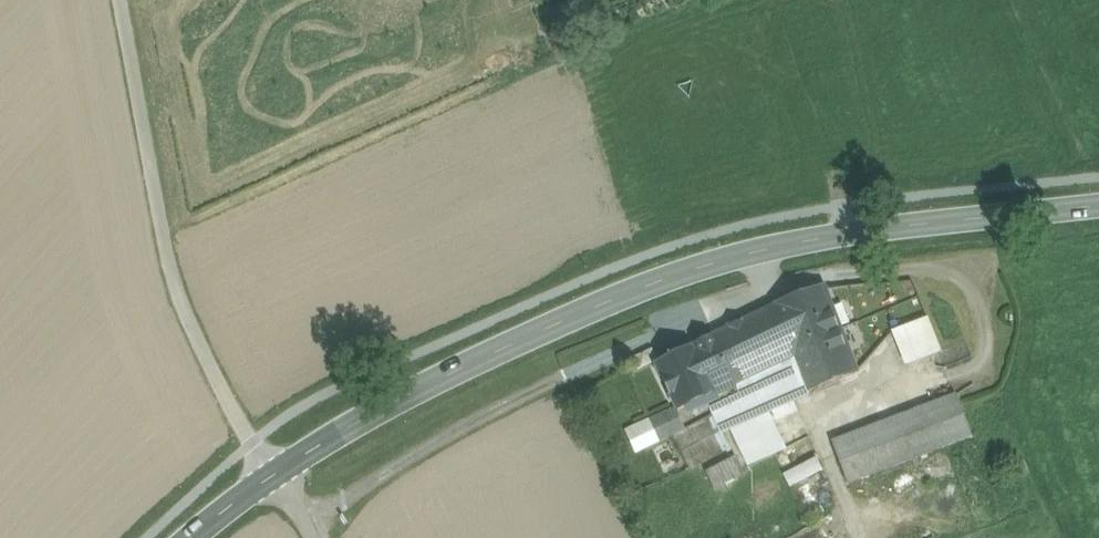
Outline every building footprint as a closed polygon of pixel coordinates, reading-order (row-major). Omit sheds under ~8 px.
[(816,290),(775,305),(776,306),(798,366),(807,390),(854,372),(822,288),(816,290)] [(711,387),(714,393),(713,393),(719,405),(725,417),(750,405),(744,392),(781,375),(798,366),(776,306),(712,337),(731,377),(711,387)] [(926,318),(893,331),(907,365),(940,352),(926,318)] [(662,361),(656,364),(678,410),(713,393),(714,393),(711,387),(731,377),(712,337),(662,361)] [(643,370),(656,364),(662,361),(656,347),(637,356),(643,370)] [(781,375),(790,395),(807,390),(798,366),(781,375)] [(710,410),(713,416),(724,437),(793,403),(790,395),(781,375),(744,392),(750,405),(725,417),(719,405),(710,410)] [(956,395),(831,443),(847,484),(972,437),(956,395)] [(662,444),(673,437),(687,430),(674,408),(650,422),(662,444)] [(687,430),(673,437),(690,469),(729,448),(724,437),(713,416),(687,430)] [(644,453),(662,444),(650,422),(632,432),(644,453)] [(780,454),(787,470),(818,458),(812,442),(780,454)] [(736,455),(707,471),(716,488),(745,472),(736,455)] [(786,537),(842,537),(830,515),(786,537)]
